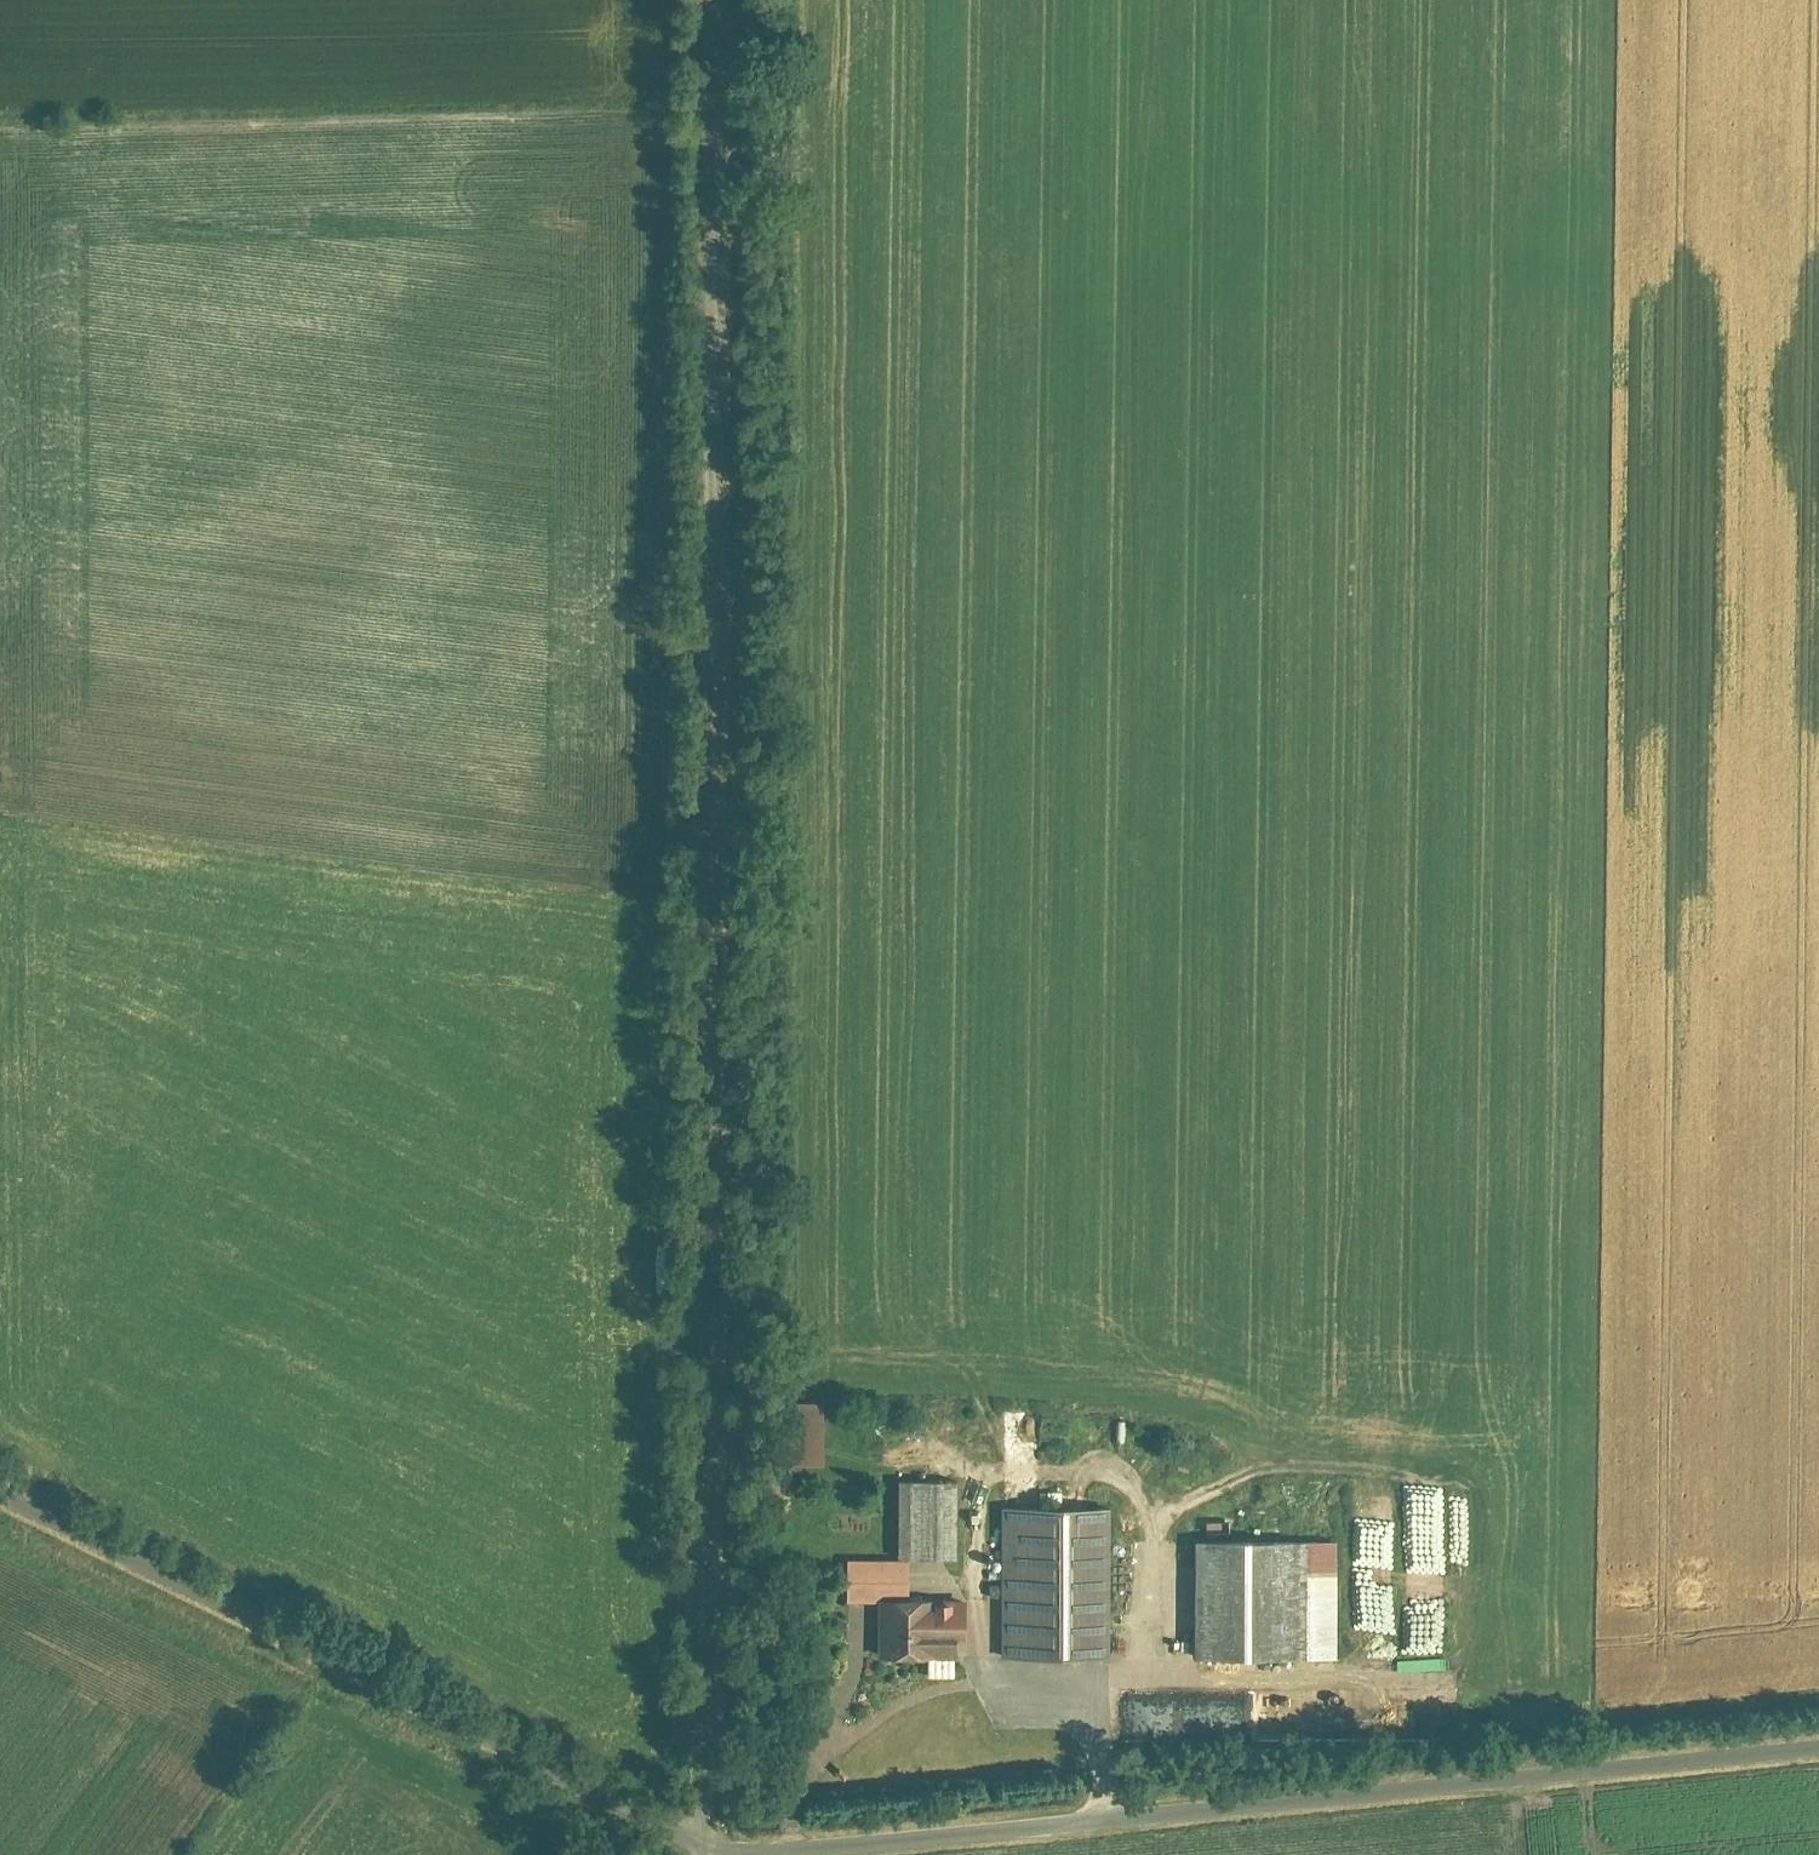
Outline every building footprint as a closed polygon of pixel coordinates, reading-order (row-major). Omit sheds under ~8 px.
[(796,1467),(827,1467),(827,1411),(795,1411),(796,1467)] [(898,1475),(896,1551),(952,1552),(954,1476),(898,1475)] [(1001,1503),(1001,1652),(1114,1652),(1114,1503),(1001,1503)] [(1192,1533),(1193,1651),(1332,1651),(1332,1533),(1192,1533)] [(848,1562),(848,1601),(885,1600),(886,1657),(959,1656),(958,1589),(905,1590),(904,1561),(848,1562)]
